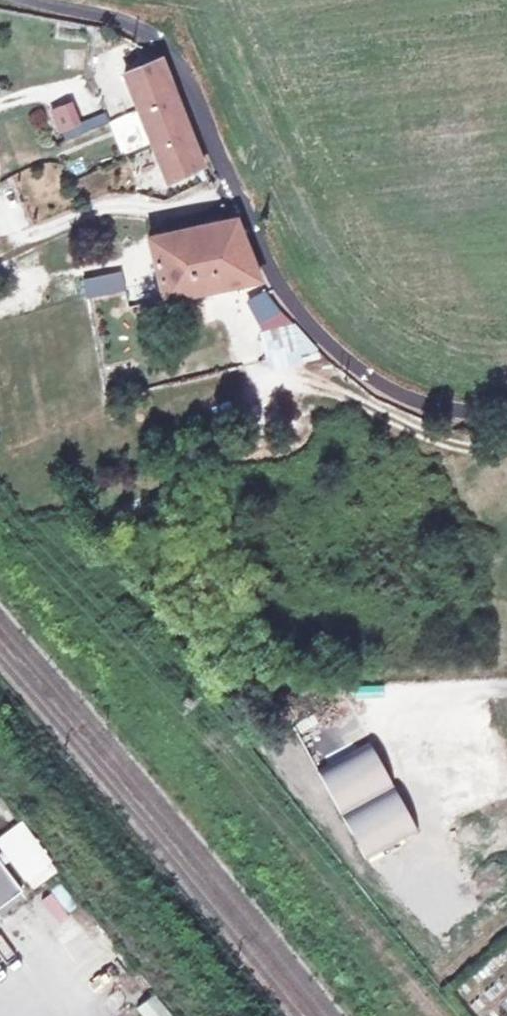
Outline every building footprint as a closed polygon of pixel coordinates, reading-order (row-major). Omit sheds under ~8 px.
[(164,68),(158,61),(131,73),(173,182),(207,166),(164,68)] [(73,106),(59,111),(66,130),(80,125),(73,106)] [(261,279),(236,223),(151,238),(162,281),(166,297),(261,279)] [(120,268),(84,274),(89,293),(123,287),(120,268)] [(273,319),(291,315),(271,291),(254,294),(261,322),(273,319)] [(299,325),(291,315),(273,319),(276,330),(299,325)] [(320,350),(299,325),(276,330),(264,333),(271,361),(298,355),(320,350)] [(337,366),(320,350),(298,355),(303,373),(337,366)] [(366,736),(319,775),(351,815),(399,775),(366,736)] [(430,813),(399,775),(351,815),(383,854),(430,813)] [(58,870),(20,820),(0,835),(0,851),(30,891),(58,870)] [(0,862),(0,905),(21,890),(0,862)] [(57,883),(39,900),(59,922),(77,905),(57,883)] [(153,994),(136,1008),(142,1015),(171,1015),(153,994)]
